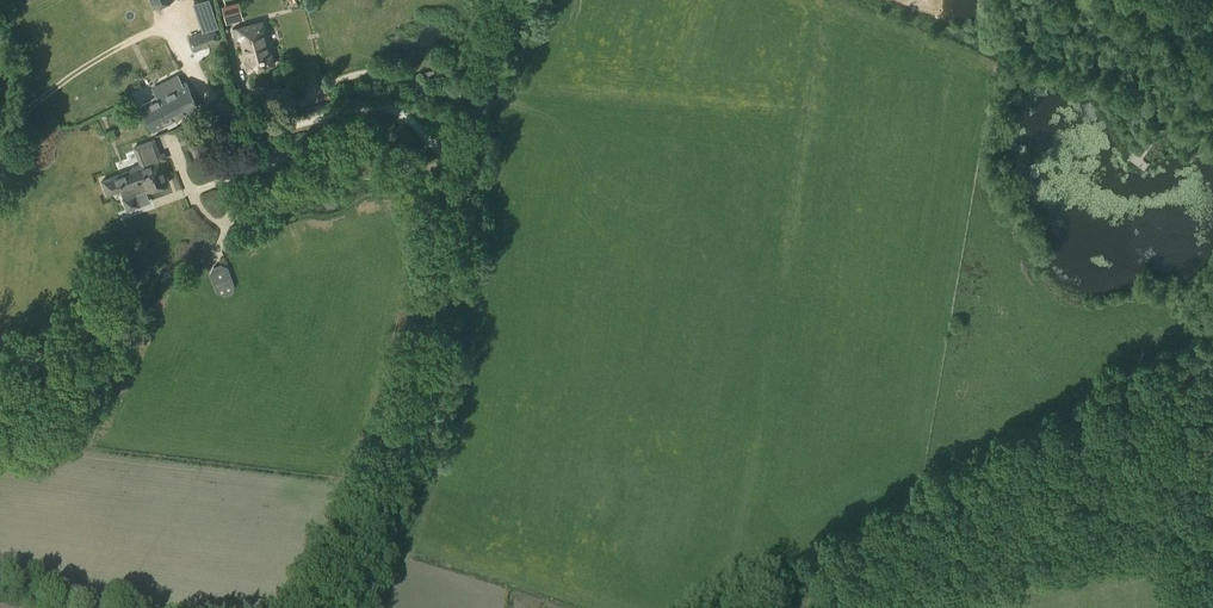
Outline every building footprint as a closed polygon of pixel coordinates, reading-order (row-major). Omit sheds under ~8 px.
[(242,21),(238,4),(238,3),(226,6),(221,7),(225,25),(242,21)] [(262,18),(234,26),(247,71),(275,63),(262,18)] [(204,29),(189,36),(194,50),(218,41),(213,27),(204,30),(204,29)] [(428,69),(418,72),(421,80),(430,78),(428,69)] [(182,81),(155,95),(140,103),(153,130),(170,121),(191,109),(195,107),(182,81)] [(106,128),(100,130),(103,139),(108,138),(106,128)] [(139,165),(101,178),(106,195),(113,193),(124,216),(126,215),(125,212),(137,207),(138,210),(140,209),(134,195),(149,190),(151,195),(166,190),(164,185),(170,183),(155,137),(131,145),(139,165)] [(179,151),(192,157),(195,149),(183,143),(179,151)] [(212,268),(210,273),(218,292),(225,295),(232,292),(234,285),(228,267),(220,265),(212,268)]
